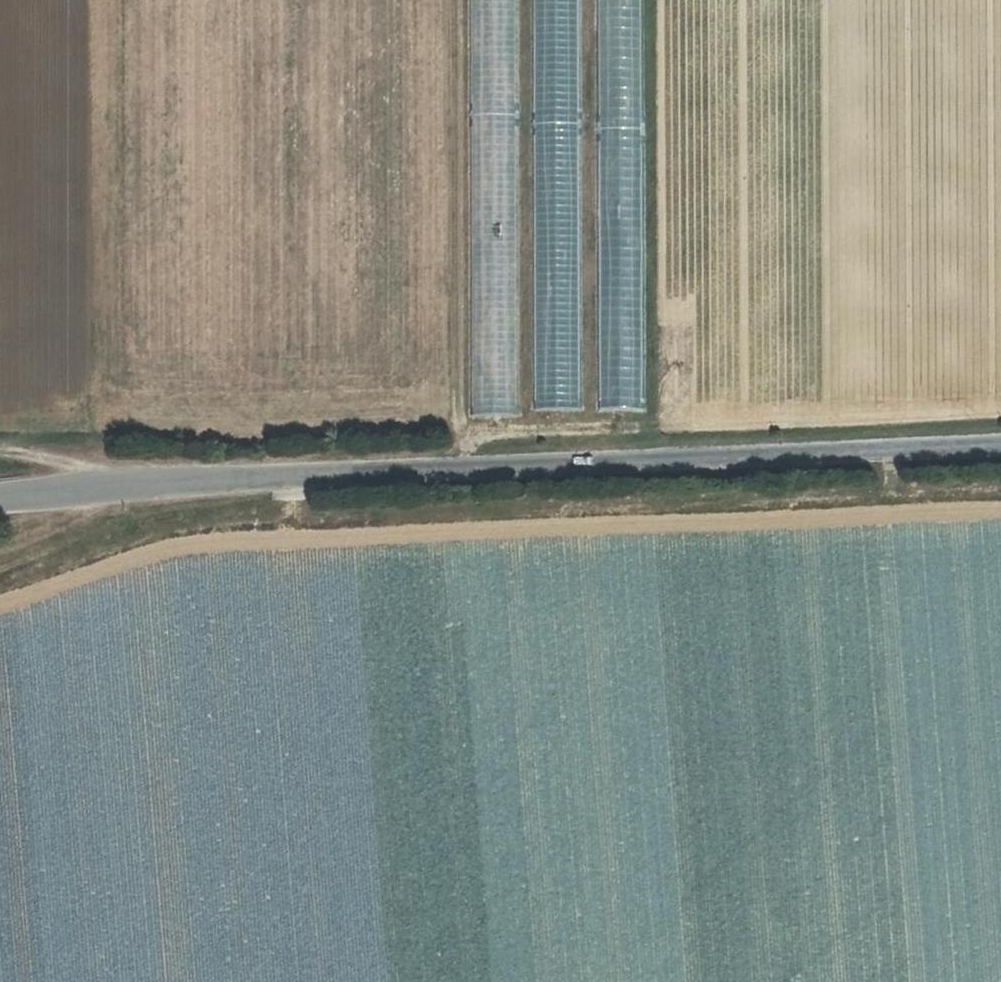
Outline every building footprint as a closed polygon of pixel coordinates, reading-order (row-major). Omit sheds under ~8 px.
[(470,300),(475,414),(514,412),(509,298),(470,300)] [(600,352),(599,407),(638,408),(639,353),(600,352)] [(535,355),(537,409),(578,407),(575,353),(535,355)]
